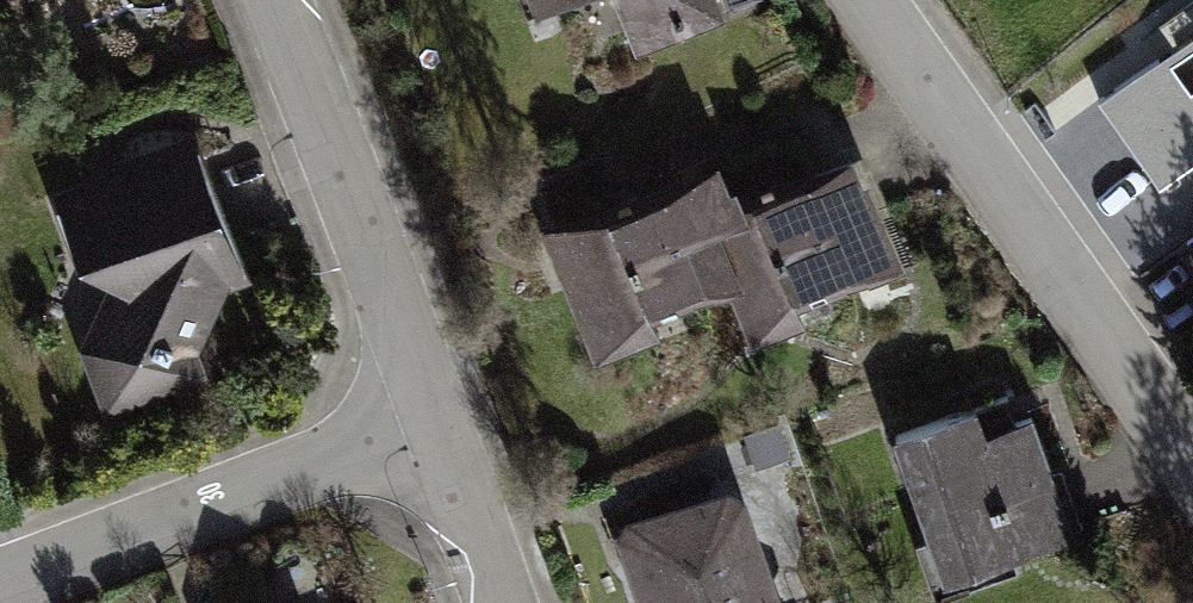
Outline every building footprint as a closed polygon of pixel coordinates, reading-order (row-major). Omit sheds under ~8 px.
[(630,43),(712,10),(708,0),(613,0),(630,43)] [(1100,104),(1164,190),(1192,168),(1192,41),(1100,104)] [(199,129),(61,186),(104,305),(88,343),(115,408),(209,372),(233,283),(257,278),(199,129)] [(899,272),(884,229),(857,154),(731,199),(746,242),(716,252),(729,289),(743,328),(899,272)] [(718,164),(540,228),(581,341),(729,289),(716,252),(746,242),(731,199),(718,164)] [(969,406),(888,434),(925,542),(917,544),(934,593),(1008,568),(1004,555),(1068,533),(1028,416),(979,433),(969,406)] [(621,530),(624,543),(630,550),(648,602),(796,602),(763,515),(761,501),(752,489),(736,480),(635,514),(621,530)]
